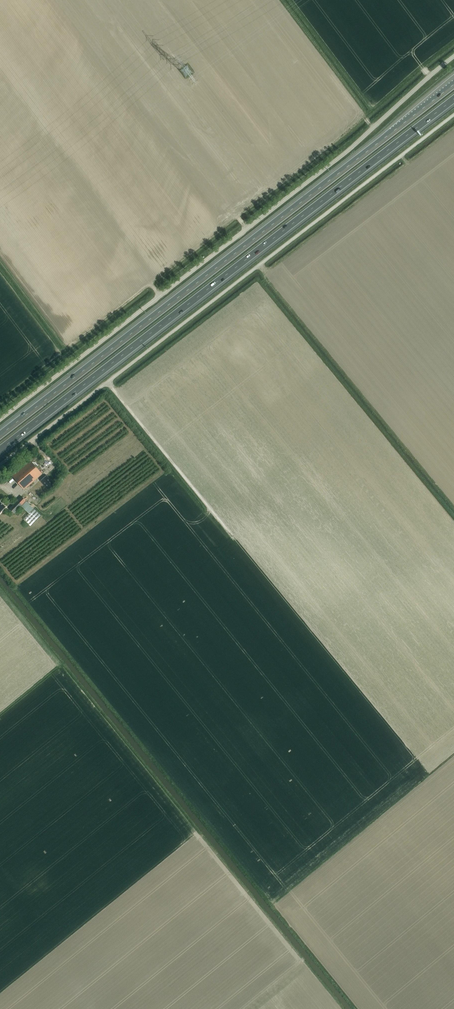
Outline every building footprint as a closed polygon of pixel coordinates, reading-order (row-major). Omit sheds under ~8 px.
[(373,168),(384,159),(382,156),(371,165),(373,168)] [(24,489),(42,473),(31,460),(12,476),(24,489)] [(49,489),(54,484),(46,475),(40,480),(49,489)] [(21,496),(9,508),(13,512),(14,513),(26,500),(21,496)] [(32,511),(37,506),(31,499),(25,504),(32,511)]
